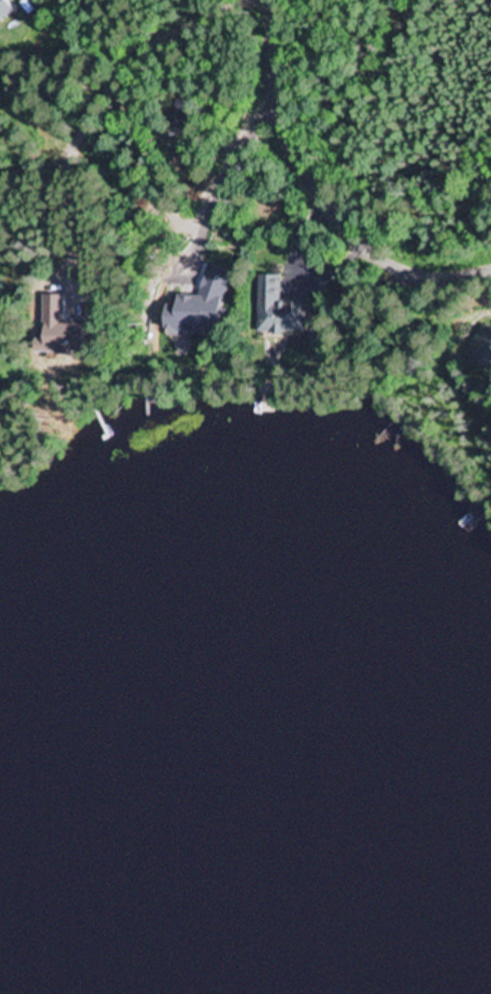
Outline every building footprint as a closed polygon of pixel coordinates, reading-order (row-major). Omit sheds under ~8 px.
[(3,0),(0,0),(0,21),(12,12),(3,0)] [(301,335),(302,303),(277,303),(277,278),(255,277),(254,334),(301,335)] [(487,372),(490,368),(490,329),(488,326),(464,350),(487,372)]
